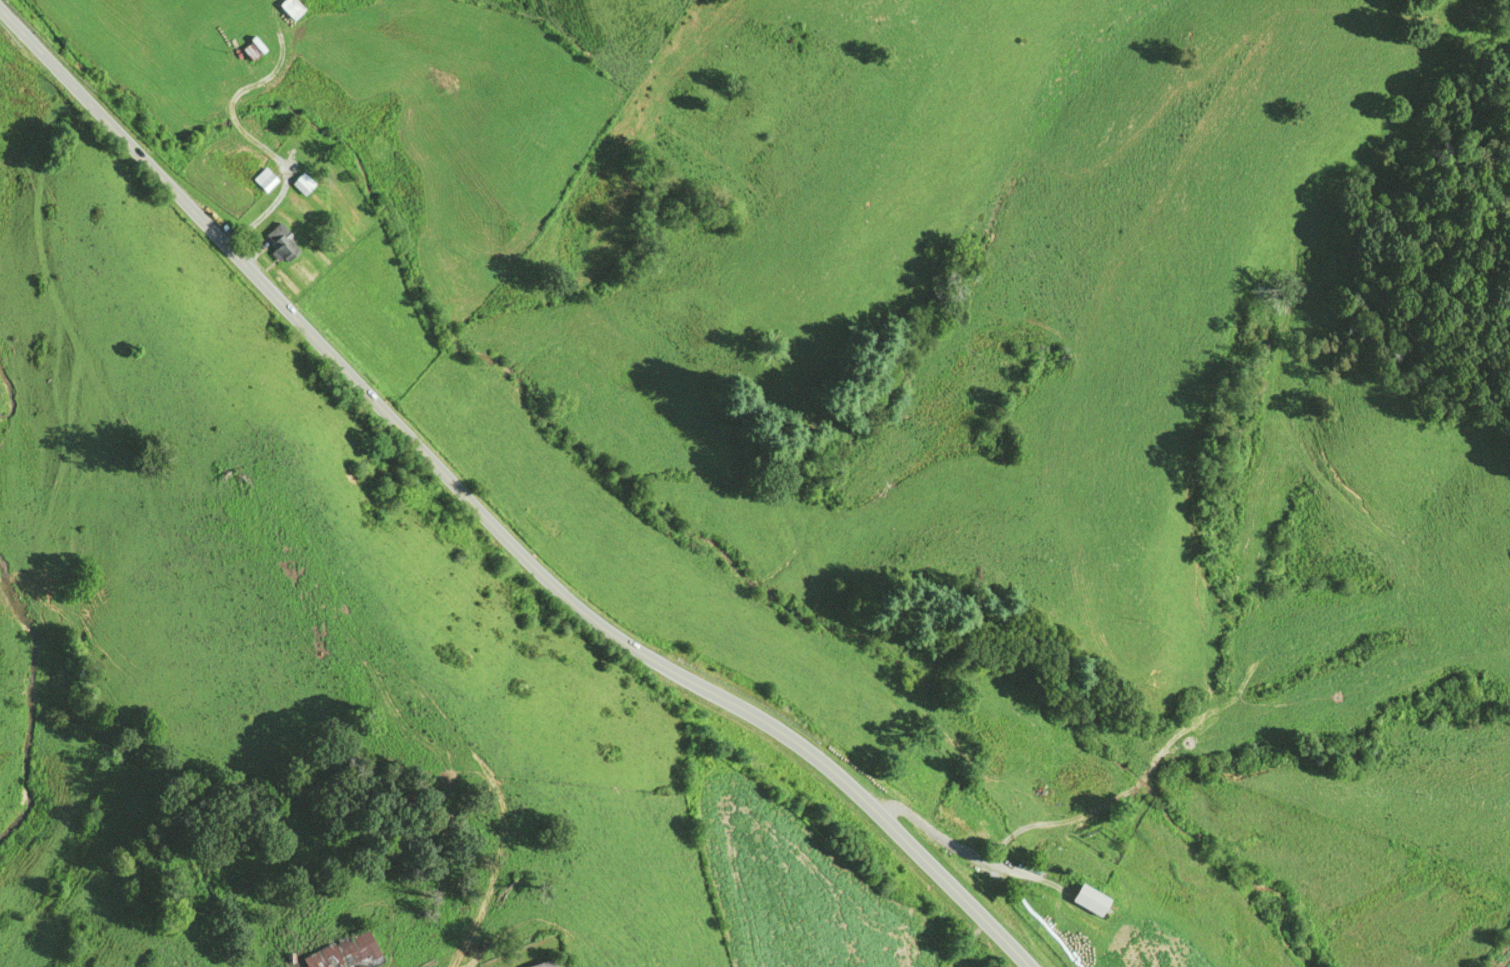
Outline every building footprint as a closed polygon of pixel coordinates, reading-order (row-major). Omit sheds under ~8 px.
[(293,0),(279,0),(275,4),(290,19),(301,8),(293,0)] [(272,178),(260,166),(249,178),(261,190),(272,178)] [(300,194),(310,183),(298,172),(288,183),(300,194)] [(275,262),(293,256),(282,223),(264,229),(275,262)] [(1069,899),(1098,916),(1108,899),(1079,882),(1069,899)] [(382,963),(365,925),(300,953),(306,966),(371,966),(382,963)] [(553,958),(519,966),(555,966),(553,958)]
